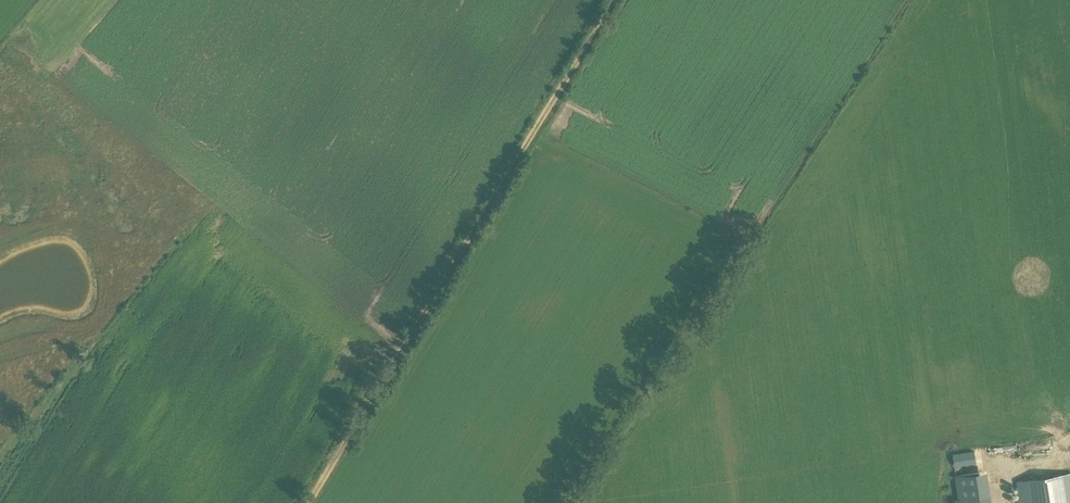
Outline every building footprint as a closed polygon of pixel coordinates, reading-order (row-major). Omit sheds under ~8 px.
[(954,466),(977,463),(975,451),(953,454),(954,466)] [(1017,481),(1020,502),(1069,502),(1069,473),(1017,481)]
